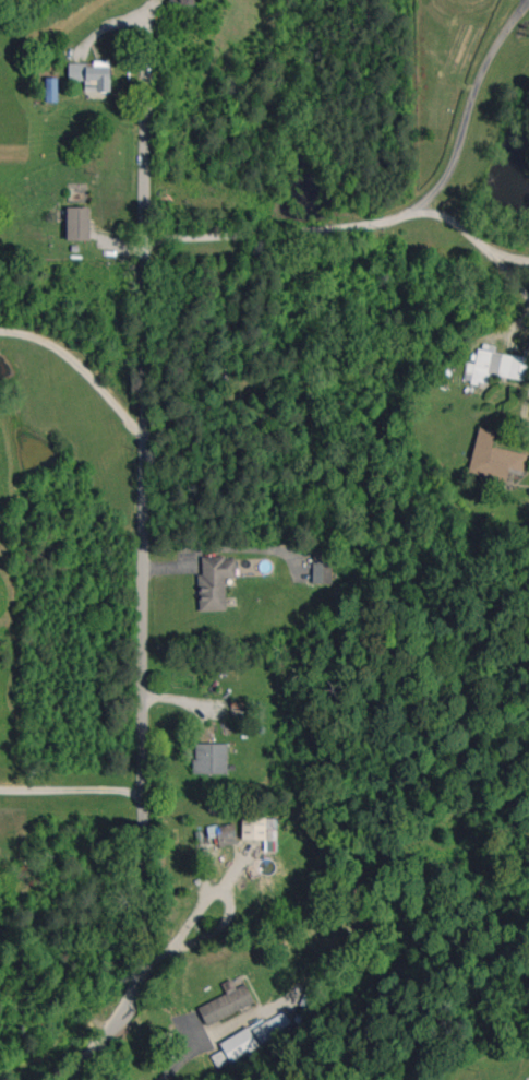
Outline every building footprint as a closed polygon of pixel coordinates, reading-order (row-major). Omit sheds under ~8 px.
[(68,62),(69,80),(84,80),(85,91),(111,90),(110,61),(68,62)] [(46,101),(57,101),(57,77),(46,77),(46,101)] [(90,207),(67,207),(67,240),(90,240),(90,207)] [(525,379),(528,357),(495,352),(496,345),(480,343),(476,363),(467,362),(464,380),(487,384),(488,374),(525,379)] [(527,454),(492,446),(495,430),(479,427),(469,474),(506,482),(509,468),(524,471),(527,454)] [(199,611),(226,610),(225,578),(236,578),(235,558),(225,559),(225,555),(202,556),(202,574),(198,574),(199,611)] [(332,583),(332,562),(313,561),(313,583),(332,583)] [(228,744),(194,743),(194,773),(228,773),(228,744)] [(218,840),(219,847),(238,844),(235,823),(207,826),(209,841),(218,840)] [(198,1006),(207,1025),(255,1003),(246,983),(236,988),(231,979),(222,983),(227,993),(198,1006)] [(277,1036),(268,1019),(250,1028),(250,1026),(219,1042),(223,1049),(211,1056),(217,1068),(277,1036)]
